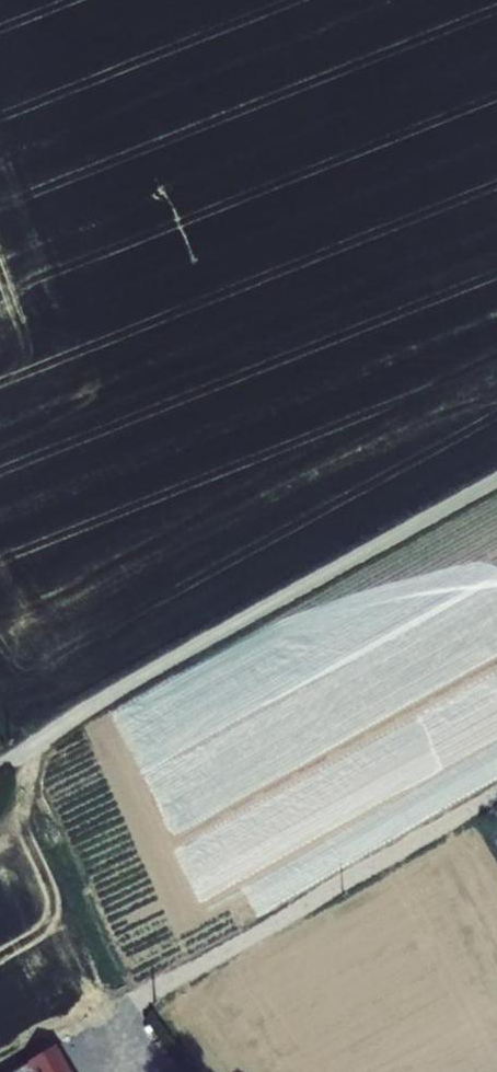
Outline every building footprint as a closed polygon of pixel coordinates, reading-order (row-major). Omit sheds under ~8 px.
[(26,1071),(78,1071),(76,1069),(64,1049),(26,1071)]
